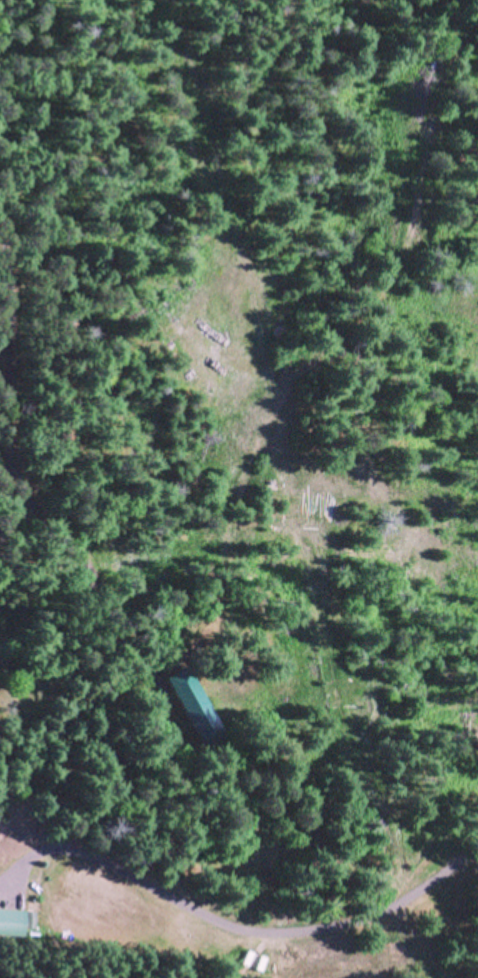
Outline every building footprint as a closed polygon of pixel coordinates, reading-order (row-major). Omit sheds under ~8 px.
[(164,674),(186,662),(226,734),(204,746),(164,674)] [(21,934),(0,933),(0,907),(22,909),(21,934)] [(22,925),(23,909),(35,910),(34,926),(22,925)]
